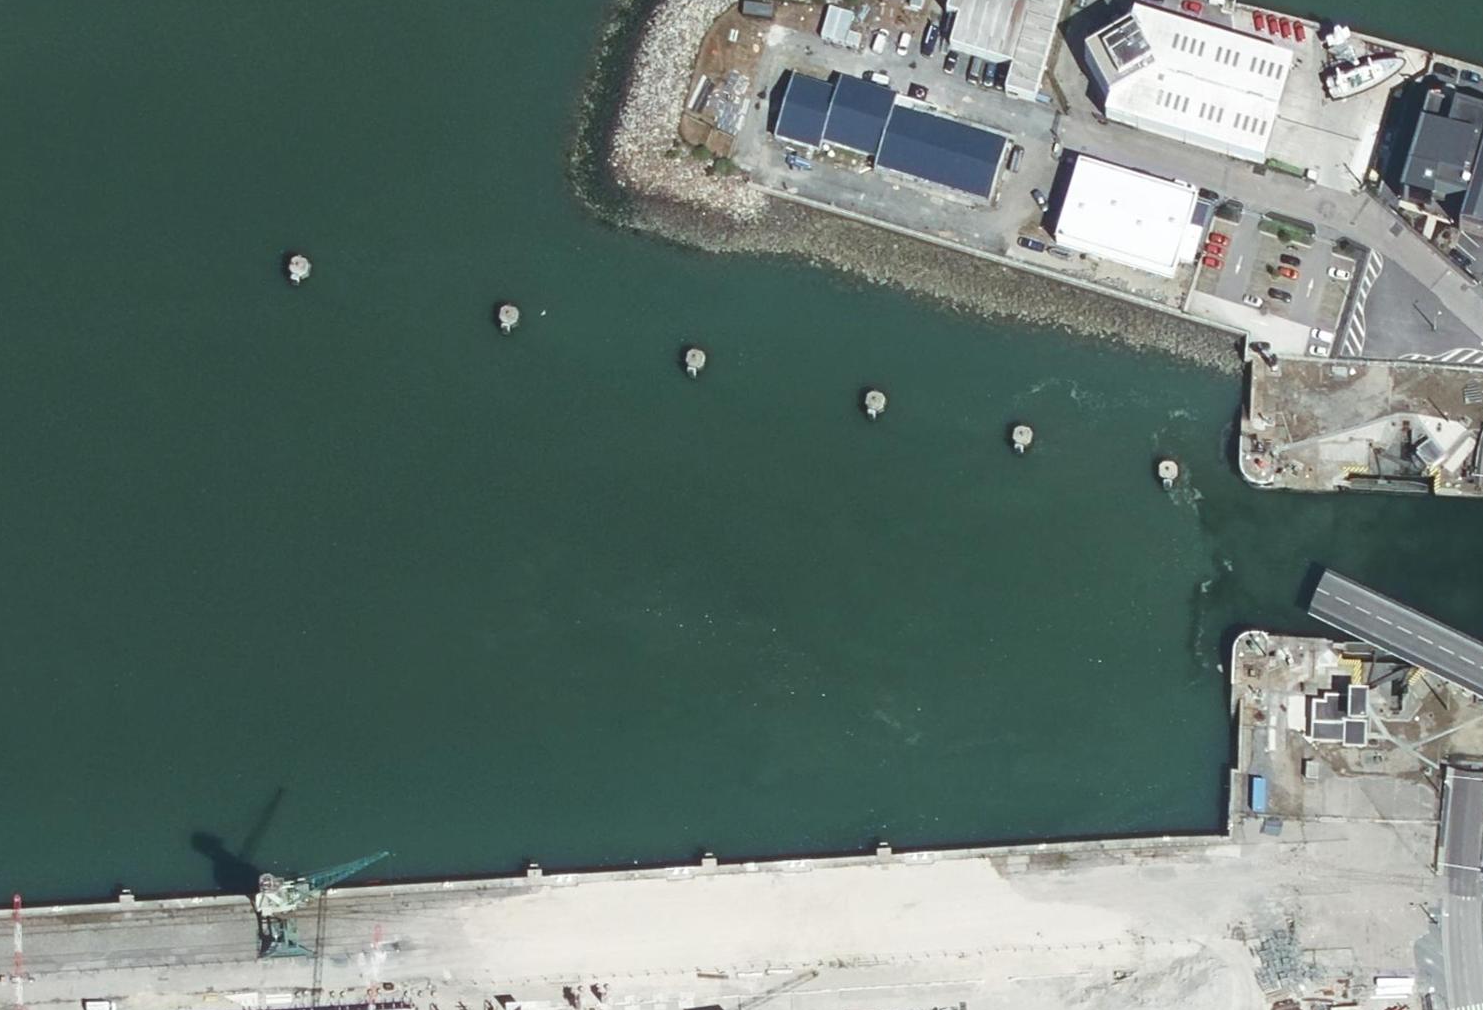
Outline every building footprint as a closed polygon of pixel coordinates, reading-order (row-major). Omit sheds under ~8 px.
[(1062,0),(1030,0),(1027,12),(980,0),(949,0),(943,21),(955,24),(947,54),(1009,71),(1002,97),(1029,104),(1036,77),(1042,78),(1062,0)] [(1283,70),(1133,26),(1129,41),(1083,63),(1106,105),(1100,124),(1249,172),(1283,70)] [(836,93),(793,79),(773,141),(822,156),(825,144),(874,160),(870,172),(987,209),(1006,148),(895,113),(899,101),(840,82),(836,93)] [(1414,166),(1452,178),(1454,172),(1457,173),(1467,138),(1482,143),(1482,117),(1433,102),(1414,166)] [(1414,166),(1406,194),(1430,201),(1450,206),(1453,195),(1473,201),(1482,204),(1482,143),(1467,138),(1457,173),(1454,172),(1452,178),(1414,166)] [(1193,206),(1078,170),(1054,246),(1169,282),(1193,206)] [(1450,206),(1430,201),(1431,207),(1438,211),(1467,219),(1473,201),(1453,195),(1450,206)] [(1473,201),(1467,219),(1465,226),(1482,231),(1482,204),(1473,201)] [(1435,438),(1418,452),(1434,471),(1451,457),(1435,438)] [(1331,701),(1320,700),(1317,700),(1317,722),(1347,722),(1347,744),(1371,745),(1372,695),(1331,694),(1331,701)] [(1323,762),(1311,761),(1310,777),(1322,777),(1323,762)]
